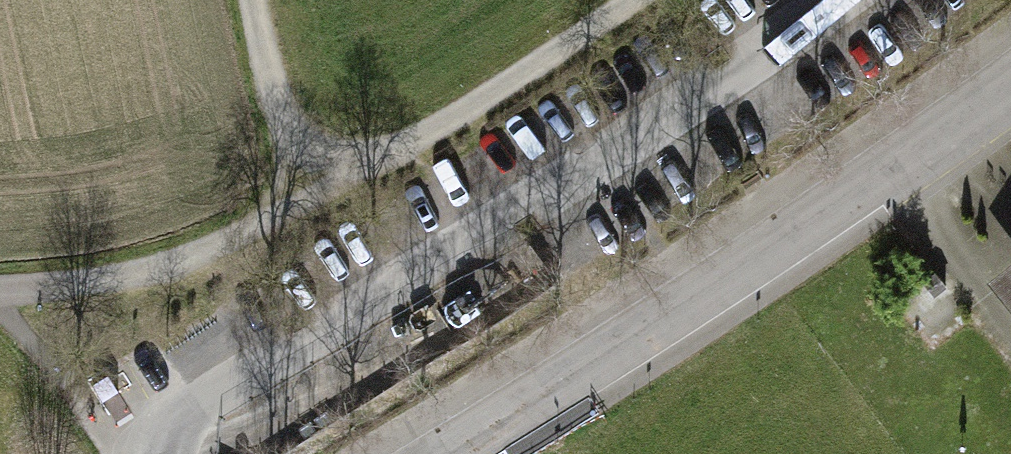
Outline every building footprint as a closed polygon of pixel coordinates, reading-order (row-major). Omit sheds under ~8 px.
[(995,267),(1010,288),(1010,255),(995,267)]
